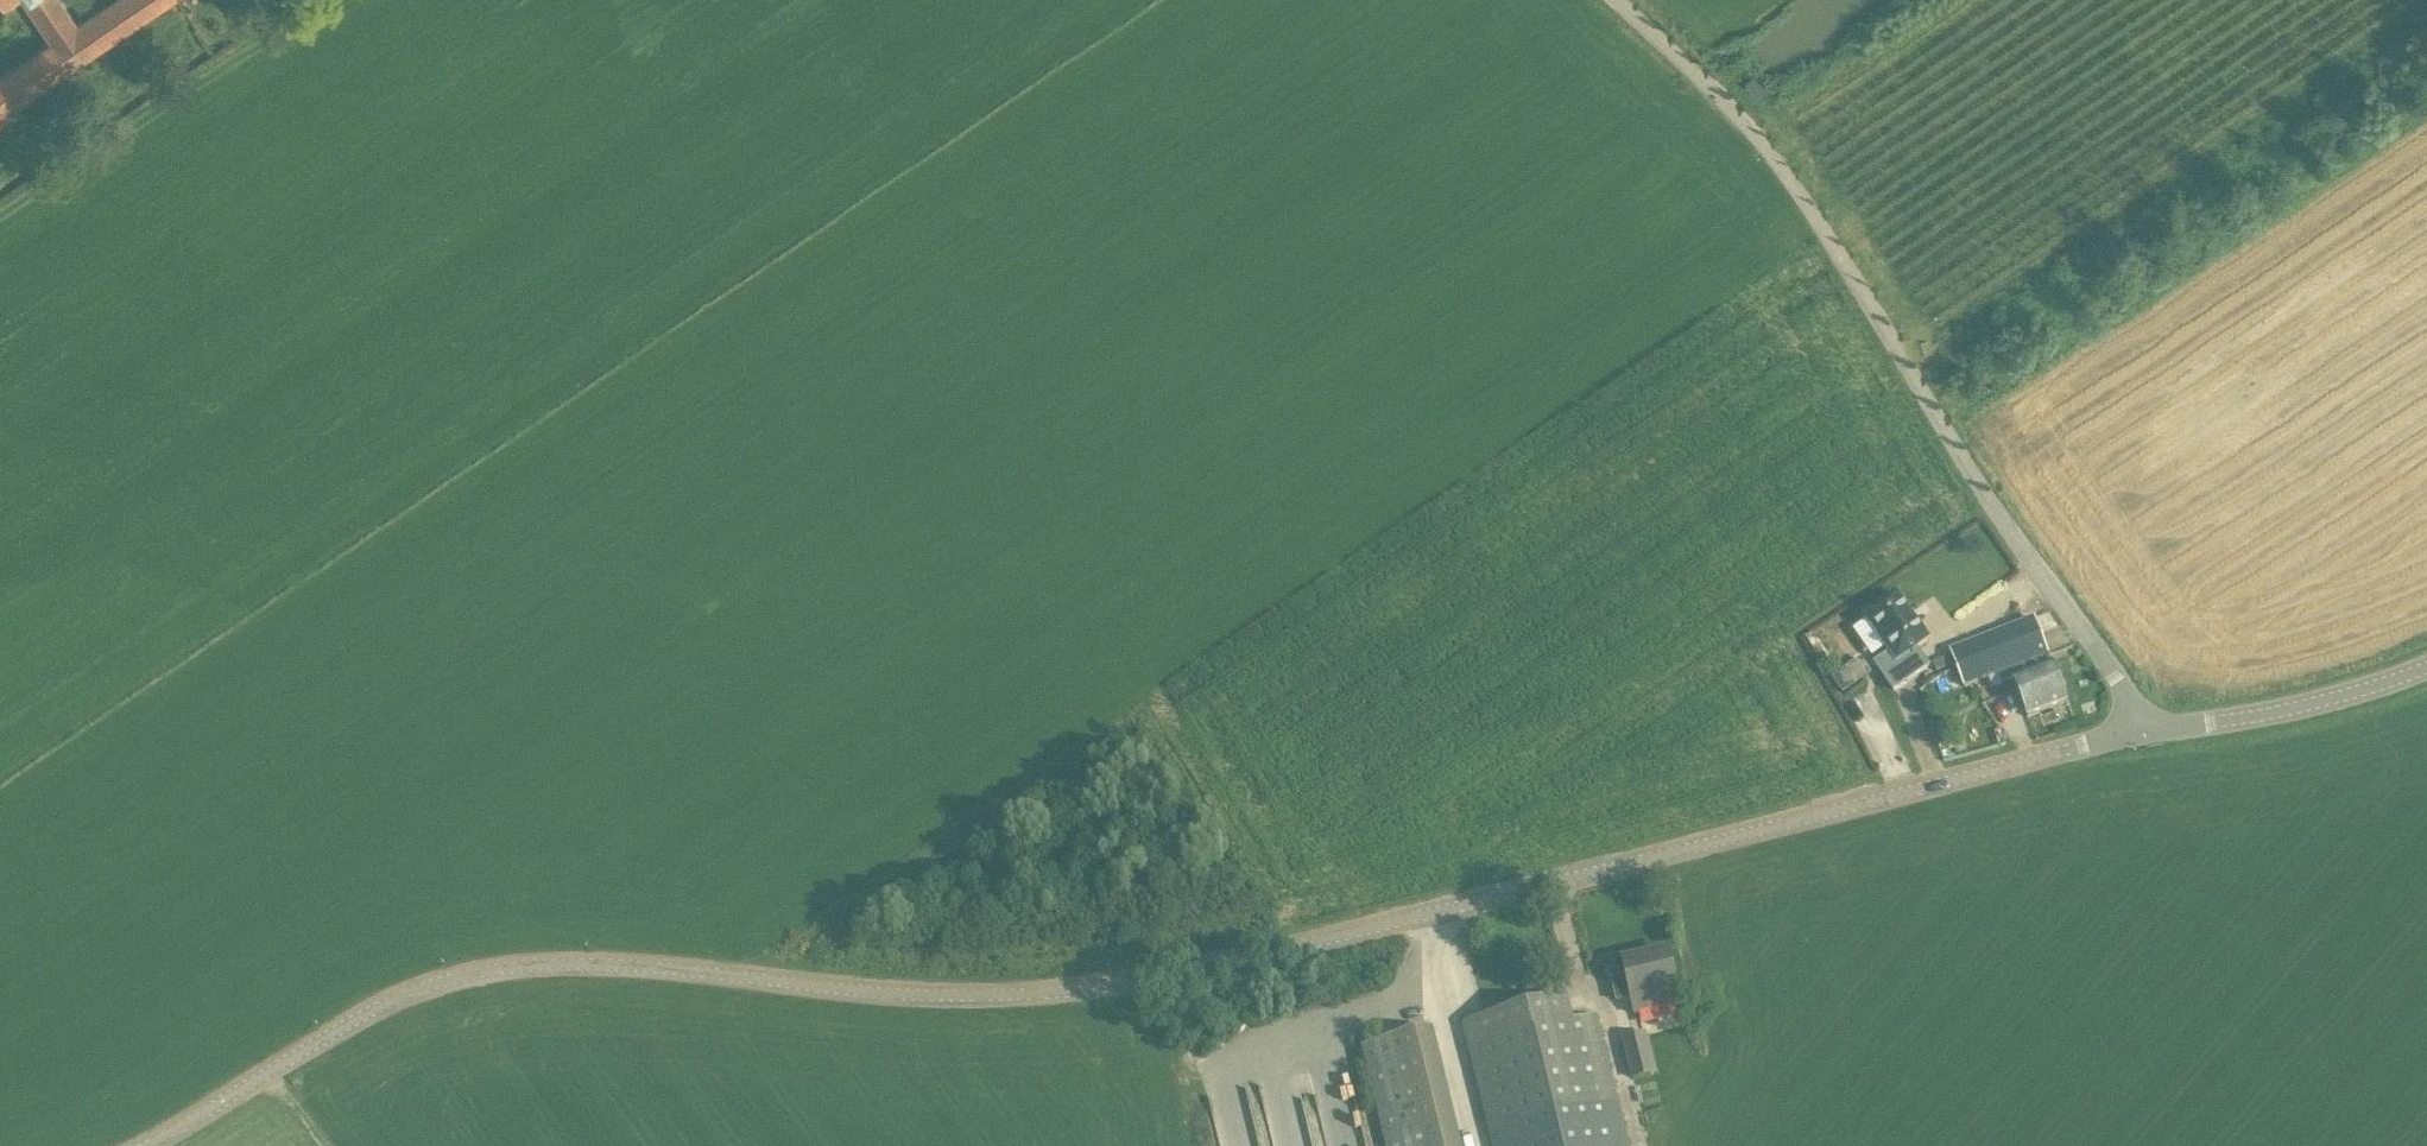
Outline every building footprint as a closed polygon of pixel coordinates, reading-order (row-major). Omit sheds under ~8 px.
[(48,41),(0,73),(0,122),(16,112),(13,107),(171,0),(107,0),(75,21),(61,0),(21,0),(48,41)] [(2,8),(15,0),(0,0),(0,5),(2,8)] [(1759,100),(1769,90),(1754,76),(1744,86),(1759,100)] [(1894,691),(1929,666),(1916,649),(1929,640),(1897,593),(1864,617),(1889,653),(1875,664),(1894,691)] [(2012,681),(2027,717),(2067,702),(2033,618),(1950,651),(1965,688),(1999,674),(2004,684),(2012,681)] [(1872,674),(1861,658),(1831,678),(1842,694),(1872,674)] [(1681,1005),(1668,951),(1624,961),(1628,976),(1614,979),(1619,1002),(1633,999),(1638,1016),(1681,1005)] [(1595,1020),(1575,1025),(1568,1000),(1465,1026),(1492,1135),(1495,1145),(1626,1145),(1595,1020)] [(1361,1048),(1385,1145),(1459,1145),(1431,1031),(1427,1032),(1361,1048)] [(1656,1075),(1654,1066),(1646,1034),(1621,1039),(1632,1081),(1656,1075)] [(1322,1106),(1330,1145),(1352,1145),(1343,1101),(1322,1106)]
